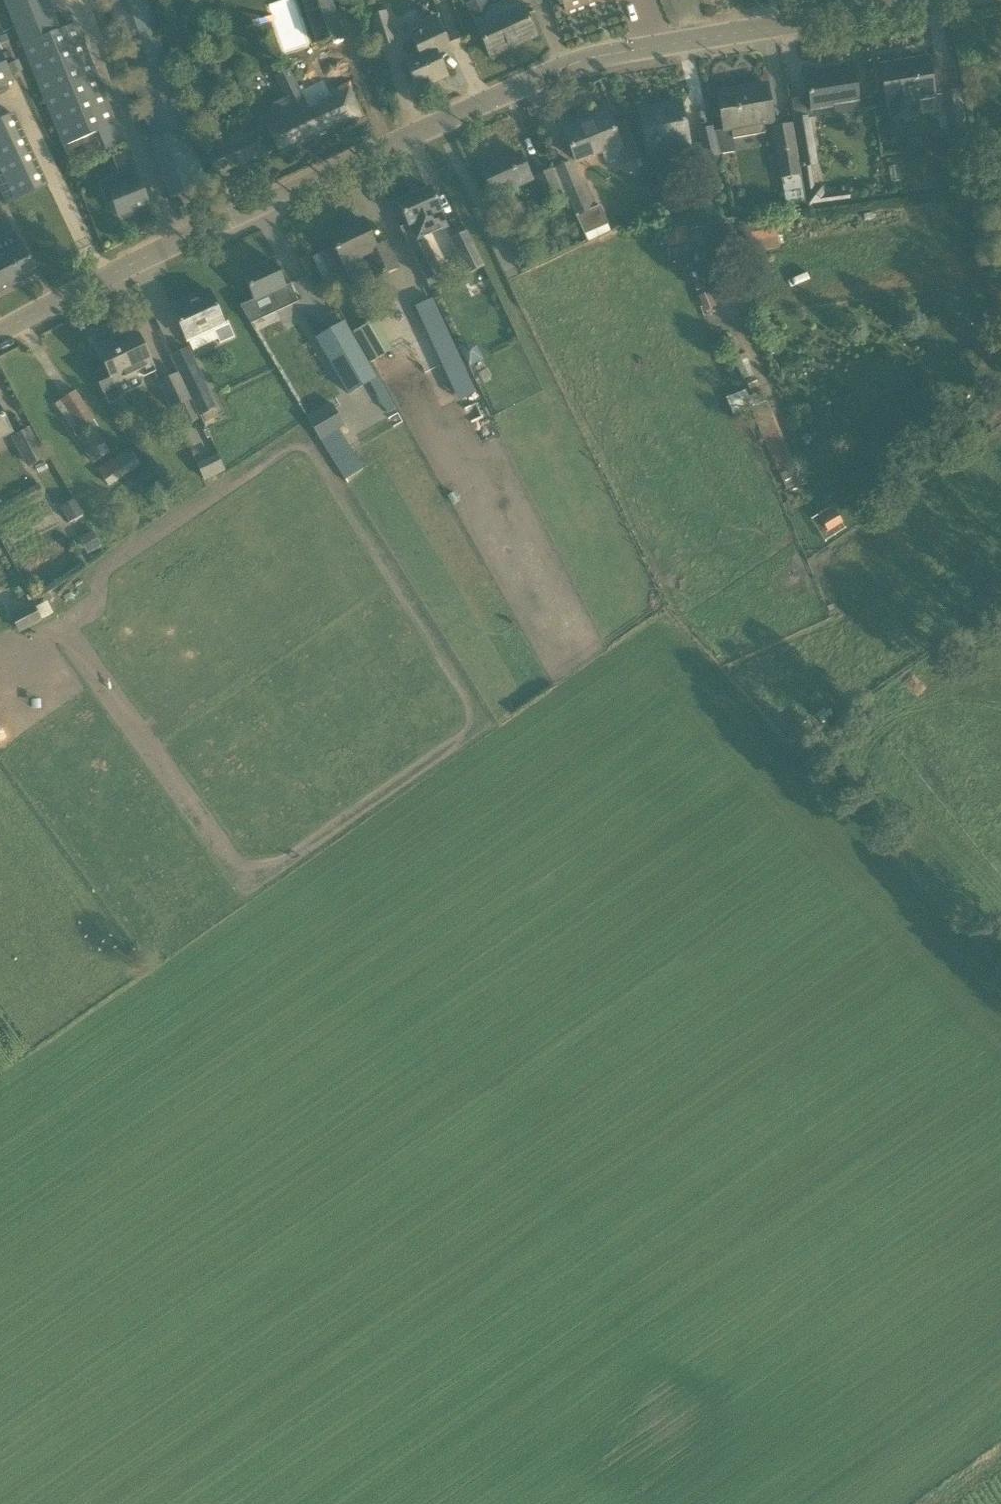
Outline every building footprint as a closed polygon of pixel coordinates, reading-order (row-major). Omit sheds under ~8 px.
[(208,185),(146,0),(107,0),(154,140),(151,141),(171,198),(208,185)] [(485,0),(481,0),(467,6),(490,57),(535,37),(521,7),(493,18),(485,0)] [(599,0),(561,0),(565,12),(599,0)] [(371,18),(382,49),(396,44),(385,13),(371,18)] [(436,55),(450,49),(435,17),(408,29),(420,56),(405,63),(418,91),(447,78),(436,55)] [(61,31),(22,47),(70,166),(77,163),(124,144),(76,25),(61,31)] [(15,82),(0,49),(0,89),(15,82)] [(898,63),(880,66),(884,85),(887,104),(889,104),(892,120),(919,115),(916,100),(934,97),(932,84),(929,64),(928,58),(898,63)] [(18,61),(7,65),(12,76),(22,71),(18,61)] [(852,70),(806,78),(812,112),(835,108),(836,115),(859,111),(852,70)] [(364,116),(348,83),(312,100),(314,104),(306,108),(289,71),(275,78),(285,99),(274,104),(281,120),(267,127),(280,155),(364,116)] [(221,135),(197,74),(180,80),(203,142),(221,135)] [(713,133),(718,155),(734,153),(732,139),(765,134),(763,125),(772,124),(769,105),(766,85),(718,93),(721,113),(724,131),(713,133)] [(966,141),(958,91),(943,94),(950,144),(966,141)] [(688,146),(679,102),(638,110),(647,154),(688,146)] [(604,162),(620,156),(624,166),(640,159),(624,123),(612,128),(607,117),(582,127),(580,123),(563,130),(576,164),(601,154),(604,162)] [(811,167),(818,166),(809,117),(793,120),(805,189),(814,187),(811,167)] [(787,210),(805,207),(791,125),(772,128),(787,210)] [(712,127),(697,131),(704,159),(719,157),(718,155),(713,133),(712,127)] [(215,174),(255,158),(244,131),(204,147),(215,174)] [(118,176),(99,184),(108,207),(114,205),(118,216),(148,205),(140,186),(134,170),(127,151),(111,157),(118,176)] [(479,167),(494,198),(532,181),(519,154),(494,165),(492,161),(479,167)] [(571,162),(555,169),(584,235),(608,224),(600,206),(596,207),(585,184),(582,185),(571,162)] [(551,213),(567,205),(551,171),(535,178),(551,213)] [(814,187),(805,189),(808,207),(848,201),(846,191),(825,195),(824,186),(814,187)] [(425,280),(439,274),(422,238),(445,228),(439,213),(440,212),(430,189),(398,204),(407,225),(399,228),(425,280)] [(36,200),(26,204),(31,215),(41,211),(36,200)] [(334,247),(319,254),(333,284),(348,277),(353,287),(374,277),(375,278),(398,267),(395,261),(386,243),(375,249),(362,220),(329,235),(334,247)] [(779,248),(775,222),(725,231),(728,247),(735,246),(736,255),(779,248)] [(466,233),(451,241),(462,262),(468,275),(483,267),(477,255),(466,233)] [(67,256),(93,255),(92,239),(67,241),(67,256)] [(36,274),(21,245),(0,256),(0,293),(36,274)] [(251,293),(254,301),(255,303),(268,297),(274,311),(290,304),(283,289),(285,288),(281,280),(273,261),(243,275),(251,293)] [(293,281),(302,301),(319,294),(316,288),(317,288),(311,273),(293,281)] [(701,278),(693,281),(697,291),(705,287),(701,278)] [(187,341),(213,330),(220,344),(234,337),(228,323),(224,325),(208,291),(172,308),(187,341)] [(708,292),(698,297),(704,311),(714,306),(708,292)] [(459,398),(475,391),(433,300),(417,307),(459,398)] [(292,305),(253,323),(261,341),(300,323),(292,305)] [(369,363),(391,350),(374,320),(352,333),(369,363)] [(144,377),(155,372),(134,327),(95,346),(107,370),(95,376),(108,404),(117,399),(119,393),(114,382),(135,371),(137,375),(144,377)] [(171,356),(200,417),(216,410),(187,349),(171,356)] [(200,418),(178,374),(158,384),(170,410),(172,410),(173,413),(180,410),(187,425),(200,418)] [(98,428),(75,392),(56,404),(81,443),(79,445),(92,464),(111,452),(96,430),(98,428)] [(766,401),(762,392),(745,399),(779,476),(780,475),(787,489),(804,481),(799,468),(797,469),(767,401),(766,401)] [(311,416),(306,418),(320,441),(344,427),(331,404),(328,405),(311,416)] [(0,411),(0,437),(11,431),(0,411)] [(29,468),(44,459),(28,429),(13,437),(29,468)] [(14,444),(9,435),(0,440),(0,452),(14,444)] [(109,487),(140,466),(128,449),(97,469),(109,487)] [(197,461),(204,479),(226,471),(219,453),(197,461)] [(60,531),(42,489),(0,506),(0,532),(9,553),(60,531)] [(39,623),(38,622),(53,614),(47,602),(12,618),(19,633),(39,623)]
